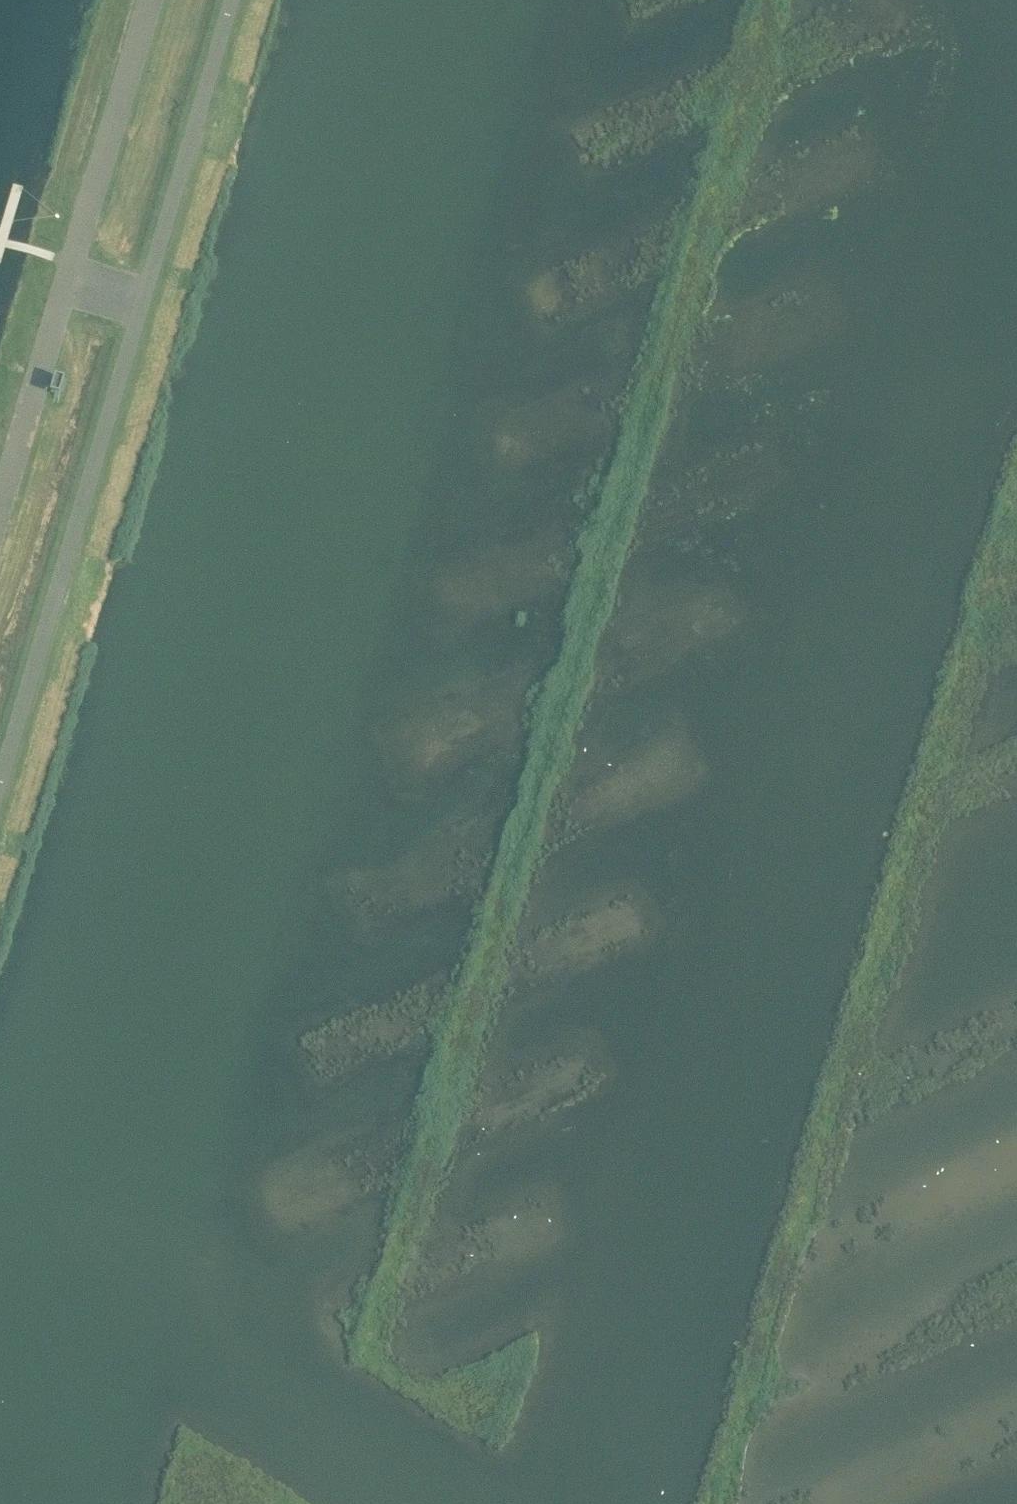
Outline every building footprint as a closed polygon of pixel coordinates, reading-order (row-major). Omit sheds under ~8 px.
[(62,391),(66,379),(56,376),(53,388),(62,391)]
